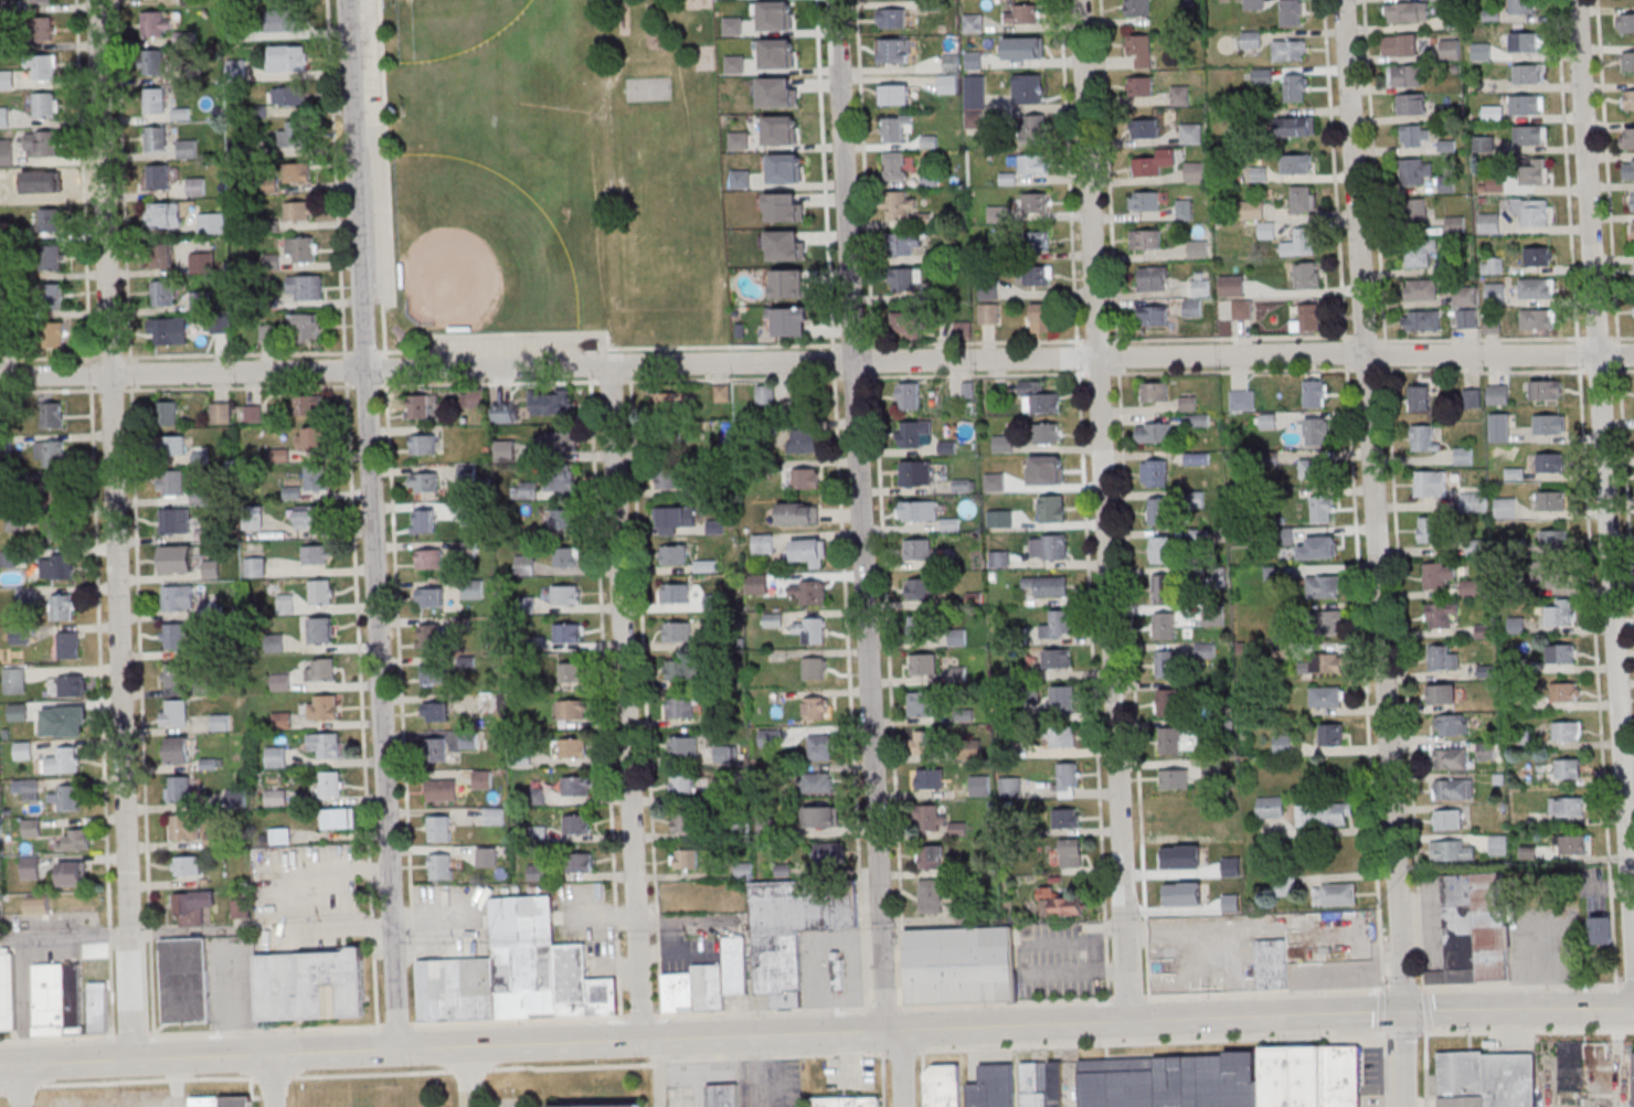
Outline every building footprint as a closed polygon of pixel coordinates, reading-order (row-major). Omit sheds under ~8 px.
[(1149,0),(1125,0),(1125,16),(1149,16),(1149,0)] [(1265,9),(1265,0),(1244,0),(1244,9),(1265,9)] [(1280,25),(1304,25),(1304,0),(1280,0),(1280,25)] [(1535,0),(1509,0),(1509,14),(1535,14),(1535,0)] [(1386,23),(1429,23),(1429,3),(1386,3),(1386,23)] [(789,4),(764,4),(764,30),(789,30),(789,4)] [(1040,24),(1040,5),(1005,5),(1005,24),(1040,24)] [(907,28),(907,8),(877,8),(877,28),(907,28)] [(301,10),(267,10),(267,32),(301,32),(301,10)] [(169,11),(144,11),(144,37),(169,37),(169,11)] [(1617,14),(1617,33),(1633,33),(1633,14),(1617,14)] [(31,42),(53,42),(53,18),(31,18),(31,42)] [(1261,31),(1242,31),(1242,48),(1261,48),(1261,31)] [(1540,32),(1510,32),(1510,53),(1540,53),(1540,32)] [(1151,35),(1127,35),(1127,56),(1139,56),(1139,68),(1151,68),(1151,35)] [(1382,57),(1418,57),(1418,35),(1382,35),(1382,57)] [(915,63),(915,39),(877,39),(877,63),(915,63)] [(1306,40),(1273,40),(1273,61),(1306,61),(1306,40)] [(1460,59),(1460,40),(1441,40),(1441,59),(1460,59)] [(792,41),(764,41),(764,69),(792,68),(792,41)] [(1473,44),(1473,60),(1491,60),(1491,44),(1473,44)] [(307,46),(268,46),(268,73),(307,73),(307,46)] [(164,50),(144,50),(144,77),(164,77),(164,50)] [(1622,52),(1622,71),(1633,71),(1633,52),(1622,52)] [(56,56),(28,56),(28,68),(34,68),(34,82),(56,82),(56,56)] [(1545,84),(1545,65),(1512,65),(1512,84),(1545,84)] [(1424,88),(1424,66),(1388,66),(1388,88),(1424,88)] [(14,71),(0,71),(0,89),(14,89),(14,71)] [(1272,71),(1254,71),(1254,82),(1272,82),(1272,71)] [(1043,75),(1014,75),(1014,104),(1043,104),(1043,75)] [(1285,75),(1285,102),(1307,102),(1307,75),(1285,75)] [(938,94),(957,94),(957,77),(938,77),(938,94)] [(984,77),(965,77),(965,111),(984,111),(984,77)] [(1153,77),(1129,77),(1129,96),(1153,96),(1153,77)] [(760,84),(760,107),(798,107),(798,84),(760,84)] [(910,105),(910,85),(880,85),(880,105),(910,105)] [(1171,106),(1189,106),(1189,85),(1171,85),(1171,106)] [(145,114),(165,114),(165,89),(145,89),(145,114)] [(305,107),(305,89),(273,89),(273,107),(305,107)] [(1620,90),(1620,110),(1633,110),(1633,90),(1620,90)] [(33,94),(33,120),(56,120),(56,94),(33,94)] [(1397,94),(1397,115),(1426,115),(1426,94),(1397,94)] [(1544,94),(1510,94),(1510,114),(1544,114),(1544,94)] [(1502,106),(1483,106),(1483,121),(1502,121),(1502,106)] [(911,115),(883,115),(883,143),(904,143),(904,125),(911,125),(911,115)] [(1046,115),(1024,115),(1024,142),(1046,142),(1046,115)] [(1314,116),(1284,116),(1284,136),(1314,136),(1314,116)] [(765,117),(765,145),(796,145),(796,117),(765,117)] [(1131,119),(1131,138),(1158,138),(1158,119),(1131,119)] [(306,148),(305,123),(287,123),(287,131),(278,131),(278,148),(306,148)] [(1202,144),(1202,124),(1180,124),(1180,144),(1202,144)] [(1429,147),(1429,125),(1400,125),(1400,147),(1429,147)] [(1547,125),(1514,125),(1514,145),(1547,145),(1547,125)] [(1633,148),(1633,127),(1621,127),(1621,148),(1633,148)] [(146,154),(168,154),(168,128),(146,128),(146,154)] [(29,133),(29,157),(59,157),(59,133),(29,133)] [(1493,137),(1473,137),(1473,152),(1493,152),(1493,137)] [(178,141),(178,159),(197,159),(197,141),(178,141)] [(1162,176),(1162,167),(1174,167),(1174,148),(1156,148),(1156,158),(1132,158),(1132,176),(1162,176)] [(883,152),(883,183),(906,183),(906,152),(883,152)] [(801,154),(769,154),(769,183),(801,183),(801,154)] [(1019,174),(1048,174),(1048,155),(1011,155),(1011,164),(1019,164),(1019,174)] [(1312,155),(1281,155),(1281,174),(1312,174),(1312,155)] [(1548,158),(1520,158),(1520,185),(1548,185),(1548,158)] [(1400,184),(1432,184),(1432,159),(1400,159),(1400,184)] [(1623,159),(1623,179),(1633,179),(1633,159),(1623,159)] [(1205,162),(1184,162),(1184,181),(1205,181),(1205,162)] [(283,164),(283,184),(310,184),(310,164),(283,164)] [(147,166),(147,191),(169,191),(169,166),(147,166)] [(38,195),(59,195),(59,169),(38,169),(38,195)] [(731,188),(750,188),(750,172),(731,172),(731,188)] [(25,178),(7,178),(7,203),(25,203),(25,178)] [(204,179),(186,180),(188,197),(205,196),(204,179)] [(1291,212),(1315,212),(1315,185),(1291,185),(1291,212)] [(1129,191),(1129,211),(1159,211),(1159,191),(1129,191)] [(913,192),(883,192),(883,216),(913,216),(913,192)] [(802,193),(766,193),(766,221),(802,221),(802,193)] [(1048,193),(1023,193),(1023,213),(1048,213),(1048,193)] [(1426,199),(1405,199),(1405,227),(1426,227),(1426,199)] [(1523,227),(1551,227),(1551,199),(1505,199),(1505,214),(1523,214),(1523,227)] [(1192,200),(1177,200),(1177,220),(1192,220),(1192,200)] [(284,202),(284,221),(312,221),(312,202),(284,202)] [(1262,219),(1262,202),(1241,202),(1241,219),(1262,219)] [(148,229),(181,229),(181,204),(148,204),(148,229)] [(39,232),(60,232),(60,208),(39,208),(39,232)] [(1498,215),(1480,215),(1480,234),(1498,234),(1498,215)] [(1281,256),(1317,256),(1317,229),(1294,229),(1294,243),(1281,243),(1281,256)] [(1129,230),(1129,250),(1161,250),(1161,230),(1129,230)] [(803,231),(768,231),(768,260),(803,260),(803,231)] [(1027,231),(1027,251),(1052,251),(1052,231),(1027,231)] [(890,235),(889,257),(914,257),(914,248),(920,248),(921,235),(890,235)] [(286,237),(286,263),(317,263),(317,237),(286,237)] [(1207,257),(1207,241),(1189,241),(1189,257),(1207,257)] [(1436,241),(1406,241),(1406,269),(1429,269),(1429,253),(1436,253),(1436,241)] [(173,268),(173,244),(152,244),(152,268),(173,268)] [(40,270),(63,270),(63,246),(40,246),(40,270)] [(1525,247),(1525,267),(1553,267),(1553,247),(1525,247)] [(1502,260),(1482,260),(1482,275),(1502,275),(1502,260)] [(1296,263),(1296,289),(1319,289),(1319,263),(1296,263)] [(1023,267),(1023,286),(1052,286),(1052,267),(1023,267)] [(1168,267),(1138,267),(1138,291),(1168,291),(1168,267)] [(809,269),(772,269),(772,297),(809,297),(809,269)] [(917,269),(890,269),(890,292),(917,292),(917,269)] [(322,300),(322,275),(288,275),(288,300),(322,300)] [(1244,296),(1244,278),(1220,278),(1220,296),(1244,296)] [(1520,299),(1554,299),(1554,279),(1520,279),(1520,299)] [(174,280),(153,280),(153,306),(174,306),(174,280)] [(1187,280),(1187,297),(1209,297),(1209,280),(1187,280)] [(1405,282),(1405,301),(1438,301),(1438,282),(1405,282)] [(64,308),(64,284),(41,284),(41,308),(64,308)] [(1504,285),(1486,285),(1486,302),(1504,302),(1504,285)] [(1477,307),(1477,289),(1454,289),(1454,307),(1477,307)] [(1184,317),(1201,317),(1201,301),(1184,301),(1184,317)] [(1251,321),(1251,302),(1233,302),(1233,321),(1251,321)] [(1052,332),(1052,304),(1030,304),(1030,332),(1052,332)] [(1292,320),(1292,330),(1321,330),(1321,304),(1300,304),(1300,320),(1292,320)] [(999,325),(999,306),(979,306),(979,325),(999,325)] [(1169,325),(1169,306),(1141,306),(1141,325),(1169,325)] [(809,307),(774,307),(774,336),(809,336),(809,307)] [(1520,330),(1556,330),(1556,309),(1520,309),(1520,330)] [(1459,329),(1477,329),(1477,311),(1459,311),(1459,329)] [(894,336),(920,337),(921,313),(895,312),(894,336)] [(1407,312),(1407,332),(1439,332),(1439,312),(1407,312)] [(321,313),(291,313),(291,339),(321,339),(321,313)] [(188,318),(154,318),(154,344),(188,344),(188,318)] [(44,323),(44,349),(65,349),(65,323),(44,323)] [(1304,407),(1327,407),(1327,380),(1304,380),(1304,407)] [(1562,380),(1531,380),(1531,400),(1562,400),(1562,380)] [(1059,392),(1045,392),(1045,381),(1020,381),(1020,413),(1059,413),(1059,392)] [(1168,382),(1142,382),(1142,401),(1168,401),(1168,382)] [(897,383),(897,409),(920,409),(920,383),(897,383)] [(1488,385),(1488,404),(1510,404),(1510,385),(1488,385)] [(773,402),(773,386),(757,386),(757,402),(773,402)] [(796,386),(796,401),(786,401),(786,416),(811,416),(811,386),(796,386)] [(1431,386),(1409,386),(1409,411),(1431,411),(1431,386)] [(462,388),(462,407),(485,407),(485,388),(462,388)] [(1480,406),(1480,389),(1469,389),(1469,406),(1480,406)] [(572,415),(572,390),(530,390),(530,415),(572,415)] [(1255,410),(1255,390),(1230,390),(1230,410),(1255,410)] [(677,416),(677,393),(652,393),(653,416),(677,416)] [(294,415),(322,415),(322,395),(294,395),(294,415)] [(407,395),(407,418),(430,418),(430,395),(407,395)] [(177,402),(159,402),(159,426),(177,426),(177,402)] [(519,423),(519,402),(493,402),(493,423),(519,423)] [(230,403),(210,403),(210,423),(230,423),(230,403)] [(40,429),(63,429),(63,404),(40,404),(40,429)] [(1491,441),(1515,441),(1515,413),(1491,413),(1491,441)] [(1209,427),(1209,414),(1184,414),(1184,427),(1209,427)] [(1535,434),(1566,434),(1566,414),(1535,414),(1535,434)] [(1306,417),(1306,445),(1329,445),(1329,417),(1306,417)] [(899,421),(899,447),(932,447),(932,421),(899,421)] [(1137,423),(1138,443),(1172,442),(1172,422),(1137,423)] [(1033,444),(1062,444),(1062,423),(1033,423),(1033,444)] [(1412,451),(1439,451),(1439,425),(1412,425),(1412,451)] [(324,427),(297,427),(297,451),(324,451),(324,427)] [(680,449),(680,429),(650,429),(650,449),(680,449)] [(787,453),(818,453),(818,430),(787,430),(787,453)] [(575,434),(549,434),(549,454),(575,454),(575,434)] [(436,435),(411,435),(411,454),(436,454),(436,435)] [(1015,435),(993,435),(993,453),(1015,453),(1015,435)] [(185,456),(185,436),(160,436),(160,456),(185,456)] [(496,460),(516,460),(516,441),(496,441),(496,460)] [(64,443),(35,443),(35,467),(64,467),(64,443)] [(1472,447),(1455,447),(1455,465),(1472,465),(1472,447)] [(1184,464),(1211,464),(1211,453),(1184,453),(1184,464)] [(1537,473),(1566,473),(1566,453),(1537,453),(1537,473)] [(1299,478),(1325,478),(1325,458),(1299,458),(1299,478)] [(1142,486),(1168,486),(1168,459),(1142,459),(1142,486)] [(931,461),(899,461),(899,487),(931,487),(931,461)] [(305,490),(326,490),(326,465),(305,465),(305,490)] [(657,488),(683,488),(683,465),(657,465),(657,488)] [(578,492),(578,469),(547,469),(547,492),(578,492)] [(819,488),(819,469),(792,469),(792,488),(819,488)] [(1062,487),(1062,470),(1038,470),(1038,487),(1062,487)] [(184,471),(161,471),(161,496),(184,496),(184,471)] [(1415,471),(1415,496),(1446,496),(1446,471),(1415,471)] [(438,492),(438,474),(411,474),(411,492),(438,492)] [(537,484),(512,484),(512,499),(537,499),(537,484)] [(1565,510),(1565,491),(1540,491),(1540,510),(1565,510)] [(1487,492),(1462,492),(1462,511),(1487,511),(1487,492)] [(1311,522),(1334,522),(1334,494),(1311,494),(1311,522)] [(1064,495),(1040,495),(1040,522),(1064,522),(1064,495)] [(1147,498),(1147,524),(1172,524),(1172,498),(1147,498)] [(1516,518),(1516,498),(1496,498),(1496,518),(1516,518)] [(936,502),(899,502),(899,522),(936,522),(936,502)] [(819,524),(819,503),(778,503),(778,524),(819,524)] [(322,505),(296,505),(296,528),(322,528),(322,505)] [(697,507),(655,507),(655,534),(687,534),(687,527),(697,527),(697,507)] [(412,532),(435,532),(435,509),(412,509),(412,532)] [(552,509),(552,528),(575,528),(575,509),(552,509)] [(190,510),(161,510),(161,535),(190,535),(190,510)] [(1442,542),(1442,516),(1419,516),(1419,542),(1442,542)] [(68,524),(52,524),(52,541),(68,541),(68,524)] [(1541,530),(1541,549),(1568,549),(1568,530),(1541,530)] [(753,535),(753,554),(774,554),(774,535),(753,535)] [(1031,535),(1031,559),(1067,559),(1067,535),(1031,535)] [(1173,563),(1173,536),(1151,536),(1151,563),(1173,563)] [(1300,557),(1340,557),(1340,537),(1311,537),(1311,547),(1300,547),(1300,557)] [(1484,539),(1466,539),(1466,556),(1484,556),(1484,539)] [(791,540),(791,563),(810,563),(810,570),(824,570),(824,540),(791,540)] [(904,540),(904,561),(932,561),(931,540),(904,540)] [(329,545),(302,545),(302,565),(329,565),(329,545)] [(688,545),(661,545),(661,565),(688,565),(688,545)] [(554,567),(580,567),(580,547),(554,547),(554,567)] [(193,548),(160,548),(160,574),(193,574),(193,548)] [(442,568),(442,549),(417,549),(417,568),(442,568)] [(1010,566),(1010,552),(990,552),(990,566),(1010,566)] [(534,554),(515,554),(515,575),(534,575),(534,554)] [(73,556),(40,556),(40,580),(73,580),(73,556)] [(265,558),(244,558),(244,578),(265,578),(265,558)] [(219,576),(217,562),(204,564),(206,578),(219,576)] [(1424,562),(1424,589),(1446,589),(1446,579),(1455,579),(1455,562),(1424,562)] [(1545,586),(1565,585),(1564,568),(1544,569),(1545,586)] [(1152,602),(1171,602),(1171,575),(1152,575),(1152,602)] [(1342,576),(1307,576),(1307,598),(1342,598),(1342,576)] [(1022,577),(1022,588),(1033,588),(1033,597),(1069,597),(1069,577),(1022,577)] [(934,598),(934,579),(907,579),(907,598),(934,598)] [(1482,597),(1482,579),(1461,579),(1461,597),(1482,597)] [(333,580),(309,580),(309,605),(334,605),(333,580)] [(483,580),(463,580),(463,599),(483,599),(483,580)] [(825,605),(825,583),(790,583),(790,605),(825,605)] [(691,584),(663,584),(663,604),(691,604),(691,584)] [(580,585),(552,585),(552,605),(580,605),(580,585)] [(162,613),(193,613),(193,588),(162,588),(162,613)] [(417,607),(445,607),(445,588),(417,588),(417,607)] [(51,620),(76,620),(76,595),(51,595),(51,620)] [(722,596),(705,596),(705,611),(722,611),(722,596)] [(1572,599),(1557,599),(1557,606),(1546,606),(1546,626),(1572,626),(1572,599)] [(1449,615),(1459,615),(1459,603),(1427,603),(1427,629),(1449,629),(1449,615)] [(1049,626),(1040,626),(1040,638),(1070,638),(1070,610),(1049,610),(1049,626)] [(1345,611),(1313,611),(1313,633),(1345,633),(1345,611)] [(1175,640),(1175,613),(1151,613),(1151,640),(1175,640)] [(906,640),(925,640),(925,616),(906,616),(906,640)] [(310,643),(333,643),(333,618),(310,618),(310,643)] [(825,644),(825,618),(794,618),(794,635),(804,635),(804,644),(825,644)] [(1524,619),(1510,619),(1510,633),(1524,633),(1524,619)] [(583,623),(554,623),(554,642),(583,642),(583,623)] [(692,643),(692,623),(664,623),(664,643),(692,643)] [(441,624),(418,624),(418,648),(441,648),(441,624)] [(185,625),(164,625),(164,651),(185,651),(185,625)] [(1492,638),(1492,627),(1477,627),(1477,638),(1492,638)] [(10,628),(10,645),(30,645),(30,628),(10,628)] [(965,646),(965,629),(949,629),(949,646),(965,646)] [(79,632),(60,632),(60,658),(79,658),(79,632)] [(1548,663),(1575,663),(1575,645),(1548,645),(1548,663)] [(1458,646),(1429,646),(1429,671),(1458,671),(1458,646)] [(1042,669),(1072,669),(1071,650),(1042,650),(1042,669)] [(1155,678),(1177,678),(1177,651),(1155,651),(1155,678)] [(1300,661),(1299,672),(1342,674),(1343,653),(1310,651),(1310,662),(1300,661)] [(909,675),(937,675),(937,655),(909,655),(909,675)] [(803,679),(826,679),(826,657),(803,657),(803,679)] [(335,680),(335,658),(316,658),(316,668),(306,668),(306,680),(335,680)] [(583,662),(560,662),(560,681),(583,681),(583,662)] [(701,680),(701,662),(666,662),(666,680),(701,680)] [(188,665),(164,664),(163,687),(187,689),(188,665)] [(448,664),(421,664),(421,685),(448,685),(448,664)] [(27,693),(27,668),(4,668),(4,693),(27,693)] [(87,696),(87,676),(60,675),(60,696),(87,696)] [(290,690),(289,675),(272,675),(272,690),(290,690)] [(1580,682),(1551,682),(1551,702),(1580,702),(1580,682)] [(1427,685),(1427,704),(1456,704),(1456,685),(1427,685)] [(1075,687),(1053,687),(1052,710),(1074,711),(1075,687)] [(1310,687),(1310,707),(1344,707),(1344,687),(1310,687)] [(1155,689),(1155,716),(1178,716),(1178,689),(1155,689)] [(936,692),(908,692),(908,716),(936,716),(936,692)] [(338,695),(308,695),(308,721),(338,721),(338,695)] [(804,719),(830,719),(830,697),(804,697),(804,719)] [(587,721),(587,700),(557,700),(557,721),(587,721)] [(667,700),(667,719),(696,719),(696,700),(667,700)] [(187,727),(187,702),(162,702),(162,727),(187,727)] [(450,703),(423,703),(423,721),(450,721),(450,703)] [(27,704),(8,704),(8,720),(27,720),(27,704)] [(82,734),(82,707),(61,707),(61,734),(82,734)] [(1435,715),(1435,734),(1468,734),(1468,715),(1435,715)] [(1553,741),(1582,741),(1582,721),(1553,721),(1553,741)] [(1344,746),(1344,724),(1319,724),(1319,746),(1344,746)] [(1181,754),(1181,727),(1160,727),(1160,754),(1181,754)] [(1050,729),(1050,747),(1075,747),(1075,729),(1050,729)] [(1531,746),(1531,729),(1514,729),(1514,746),(1531,746)] [(913,754),(935,754),(935,731),(913,731),(913,754)] [(461,748),(477,748),(477,733),(461,733),(461,748)] [(341,734),(308,734),(308,752),(318,752),(318,759),(341,759),(341,734)] [(832,735),(808,735),(808,760),(832,760),(832,735)] [(163,738),(163,765),(190,765),(190,738),(163,738)] [(447,738),(427,738),(427,762),(447,762),(447,738)] [(587,739),(557,739),(557,759),(587,759),(587,739)] [(670,759),(698,759),(698,739),(670,739),(670,759)] [(32,759),(32,741),(14,741),(14,759),(32,759)] [(1494,760),(1494,742),(1477,742),(1477,760),(1494,760)] [(80,773),(80,747),(57,747),(57,760),(46,760),(46,773),(80,773)] [(285,767),(285,748),(268,748),(268,767),(285,767)] [(1435,769),(1467,769),(1467,748),(1435,748),(1435,769)] [(715,749),(716,763),(730,763),(729,749),(715,749)] [(1582,778),(1582,759),(1555,759),(1555,778),(1582,778)] [(1059,797),(1078,797),(1078,763),(1059,763),(1059,797)] [(915,789),(943,789),(943,769),(915,769),(915,789)] [(1160,789),(1190,789),(1190,769),(1160,769),(1160,789)] [(342,772),(319,772),(319,797),(342,797),(342,772)] [(802,774),(802,794),(833,794),(833,774),(802,774)] [(694,777),(671,777),(671,797),(694,797),(694,777)] [(1001,796),(1020,796),(1020,777),(1001,777),(1001,796)] [(166,778),(166,803),(191,803),(191,778),(166,778)] [(564,798),(588,798),(588,779),(564,779),(564,798)] [(1473,800),(1473,779),(1434,779),(1434,800),(1473,800)] [(39,800),(39,781),(19,781),(19,800),(39,800)] [(457,781),(426,781),(426,803),(457,803),(457,781)] [(81,785),(53,785),(53,811),(81,811),(81,785)] [(265,806),(286,806),(286,790),(265,790),(265,806)] [(1258,818),(1285,818),(1285,796),(1258,796),(1258,818)] [(1584,817),(1584,797),(1551,797),(1551,817),(1584,817)] [(1297,827),(1351,827),(1351,803),(1297,803),(1297,827)] [(916,805),(916,830),(944,830),(944,805),(916,805)] [(354,808),(324,808),(324,828),(354,828),(354,808)] [(802,808),(802,829),(837,829),(837,808),(802,808)] [(1053,828),(1079,828),(1079,809),(1053,809),(1053,828)] [(1431,810),(1431,830),(1463,830),(1463,810),(1431,810)] [(673,833),(698,833),(698,815),(673,815),(673,833)] [(171,816),(171,840),(199,840),(199,816),(171,816)] [(590,835),(590,817),(564,817),(564,835),(590,835)] [(450,843),(450,818),(428,818),(428,843),(450,843)] [(41,819),(23,819),(23,837),(41,837),(41,819)] [(90,829),(68,829),(68,840),(57,840),(57,850),(90,850),(90,829)] [(272,829),(272,843),(289,843),(289,829),(272,829)] [(1508,856),(1508,835),(1489,835),(1489,856),(1508,856)] [(1592,835),(1557,835),(1557,854),(1592,854),(1592,835)] [(1081,839),(1060,839),(1060,868),(1081,868),(1081,839)] [(1431,861),(1475,861),(1475,848),(1465,848),(1465,842),(1431,842),(1431,861)] [(814,866),(844,865),(843,844),(813,845),(814,866)] [(944,869),(944,845),(919,845),(919,869),(944,869)] [(698,869),(698,850),(673,850),(673,869),(698,869)] [(566,873),(592,873),(592,854),(566,854),(566,873)] [(430,855),(430,880),(452,880),(452,855),(430,855)] [(22,879),(40,879),(40,856),(22,856),(22,879)] [(173,876),(200,876),(200,856),(173,856),(173,876)] [(85,886),(85,861),(60,861),(60,886),(85,886)] [(1440,877),(1498,874),(1504,982),(1424,986),(1423,973),(1444,972),(1440,877)] [(919,913),(944,913),(944,878),(919,878),(919,913)] [(744,885),(852,883),(853,930),(795,933),(800,1008),(768,1009),(767,993),(752,994),(744,885)] [(1356,883),(1314,883),(1314,905),(1356,905),(1356,883)] [(1083,916),(1083,895),(1055,895),(1055,887),(1039,887),(1039,916),(1083,916)] [(175,892),(176,926),(204,925),(204,907),(215,906),(215,892),(175,892)] [(50,914),(50,896),(25,896),(25,914),(50,914)] [(486,902),(549,900),(550,947),(487,948),(486,902)] [(233,917),(246,917),(247,901),(233,901),(233,917)] [(1259,991),(1255,918),(1302,916),(1303,940),(1286,939),(1290,990),(1259,991)] [(1592,946),(1612,946),(1612,917),(1592,917),(1592,946)] [(903,1007),(899,934),(1008,928),(1011,1001),(903,1007)] [(721,996),(720,966),(720,939),(742,938),(743,996),(721,996)] [(160,1028),(158,941),(203,940),(205,1025),(160,1028)] [(86,960),(85,944),(108,943),(108,959),(86,960)] [(584,1018),(552,1019),(550,947),(582,946),(583,981),(584,1018)] [(251,1022),(248,958),(338,955),(341,950),(365,949),(368,1019),(251,1022)] [(18,1032),(0,1033),(0,956),(14,956),(18,1032)] [(414,1024),(413,962),(489,961),(491,1022),(414,1024)] [(844,989),(844,961),(833,961),(833,989),(844,989)] [(35,965),(82,964),(83,1036),(38,1037),(35,965)] [(721,1011),(691,1012),(690,976),(689,967),(720,966),(721,996),(721,1011)] [(691,1012),(661,1013),(660,977),(690,976),(691,1012)] [(584,1018),(583,981),(613,980),(614,1016),(584,1018)] [(94,1035),(93,986),(113,986),(114,1034),(94,1035)] [(1585,1052),(1585,1042),(1558,1042),(1558,1092),(1585,1092),(1584,1072),(1622,1072),(1622,1106),(1633,1106),(1633,1052),(1585,1052)] [(1360,1046),(1361,1106),(1263,1106),(1263,1082),(1262,1049),(1360,1046)] [(1263,1082),(1263,1106),(1081,1106),(1080,1060),(1156,1058),(1201,1057),(1228,1056),(1228,1053),(1256,1052),(1256,1056),(1256,1083),(1263,1082)] [(1536,1054),(1536,1106),(1440,1106),(1439,1053),(1484,1052),(1484,1055),(1488,1055),(1511,1055),(1535,1054),(1536,1054)] [(1047,1093),(1047,1106),(1021,1106),(1020,1063),(1040,1063),(1040,1093),(1047,1093)] [(1062,1063),(1062,1106),(1048,1106),(1048,1063),(1062,1063)] [(1012,1064),(1012,1106),(980,1106),(979,1084),(979,1064),(1012,1064)] [(959,1066),(959,1106),(926,1106),(925,1074),(934,1066),(959,1066)] [(979,1084),(980,1106),(967,1106),(967,1085),(979,1084)] [(736,1085),(705,1085),(706,1106),(737,1106),(736,1085)] [(252,1097),(252,1106),(191,1106),(191,1098),(221,1098),(252,1097)] [(647,1097),(554,1097),(554,1106),(647,1106),(647,1097)] [(879,1097),(811,1098),(811,1106),(879,1106),(879,1097)]
